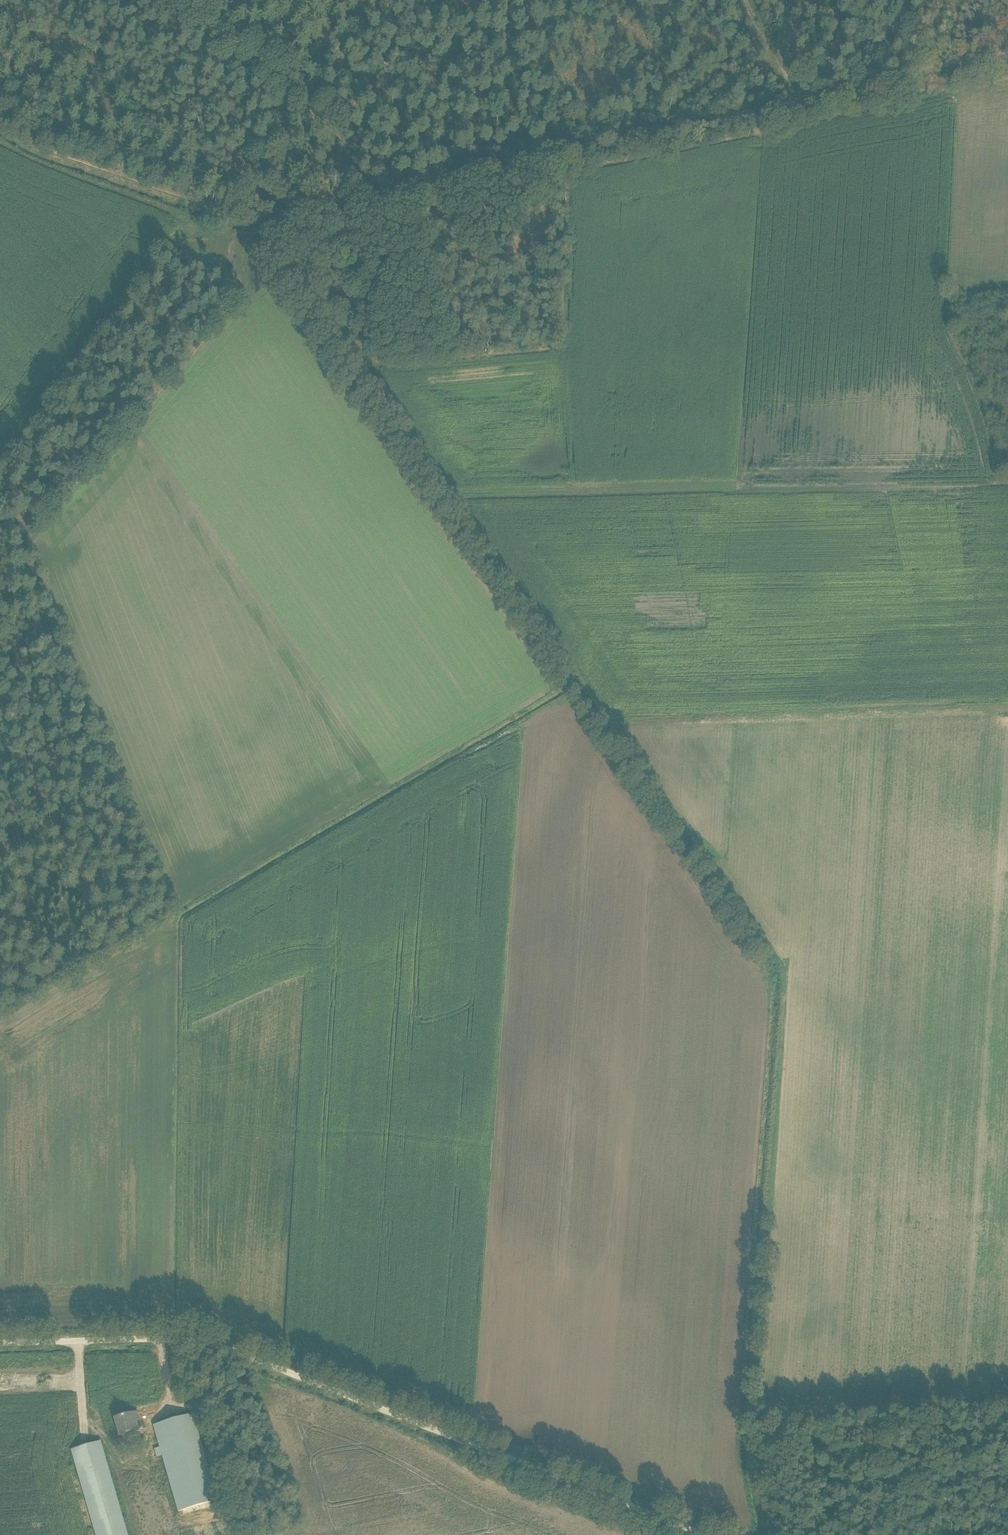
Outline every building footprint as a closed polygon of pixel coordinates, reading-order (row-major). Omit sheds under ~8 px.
[(114,1419),(117,1428),(119,1436),(142,1429),(138,1416),(130,1418),(129,1414),(114,1419)] [(160,1447),(154,1449),(156,1457),(162,1455),(178,1511),(217,1500),(192,1414),(153,1426),(160,1447)] [(96,1534),(127,1534),(103,1451),(100,1442),(71,1450),(74,1460),(96,1534)]
